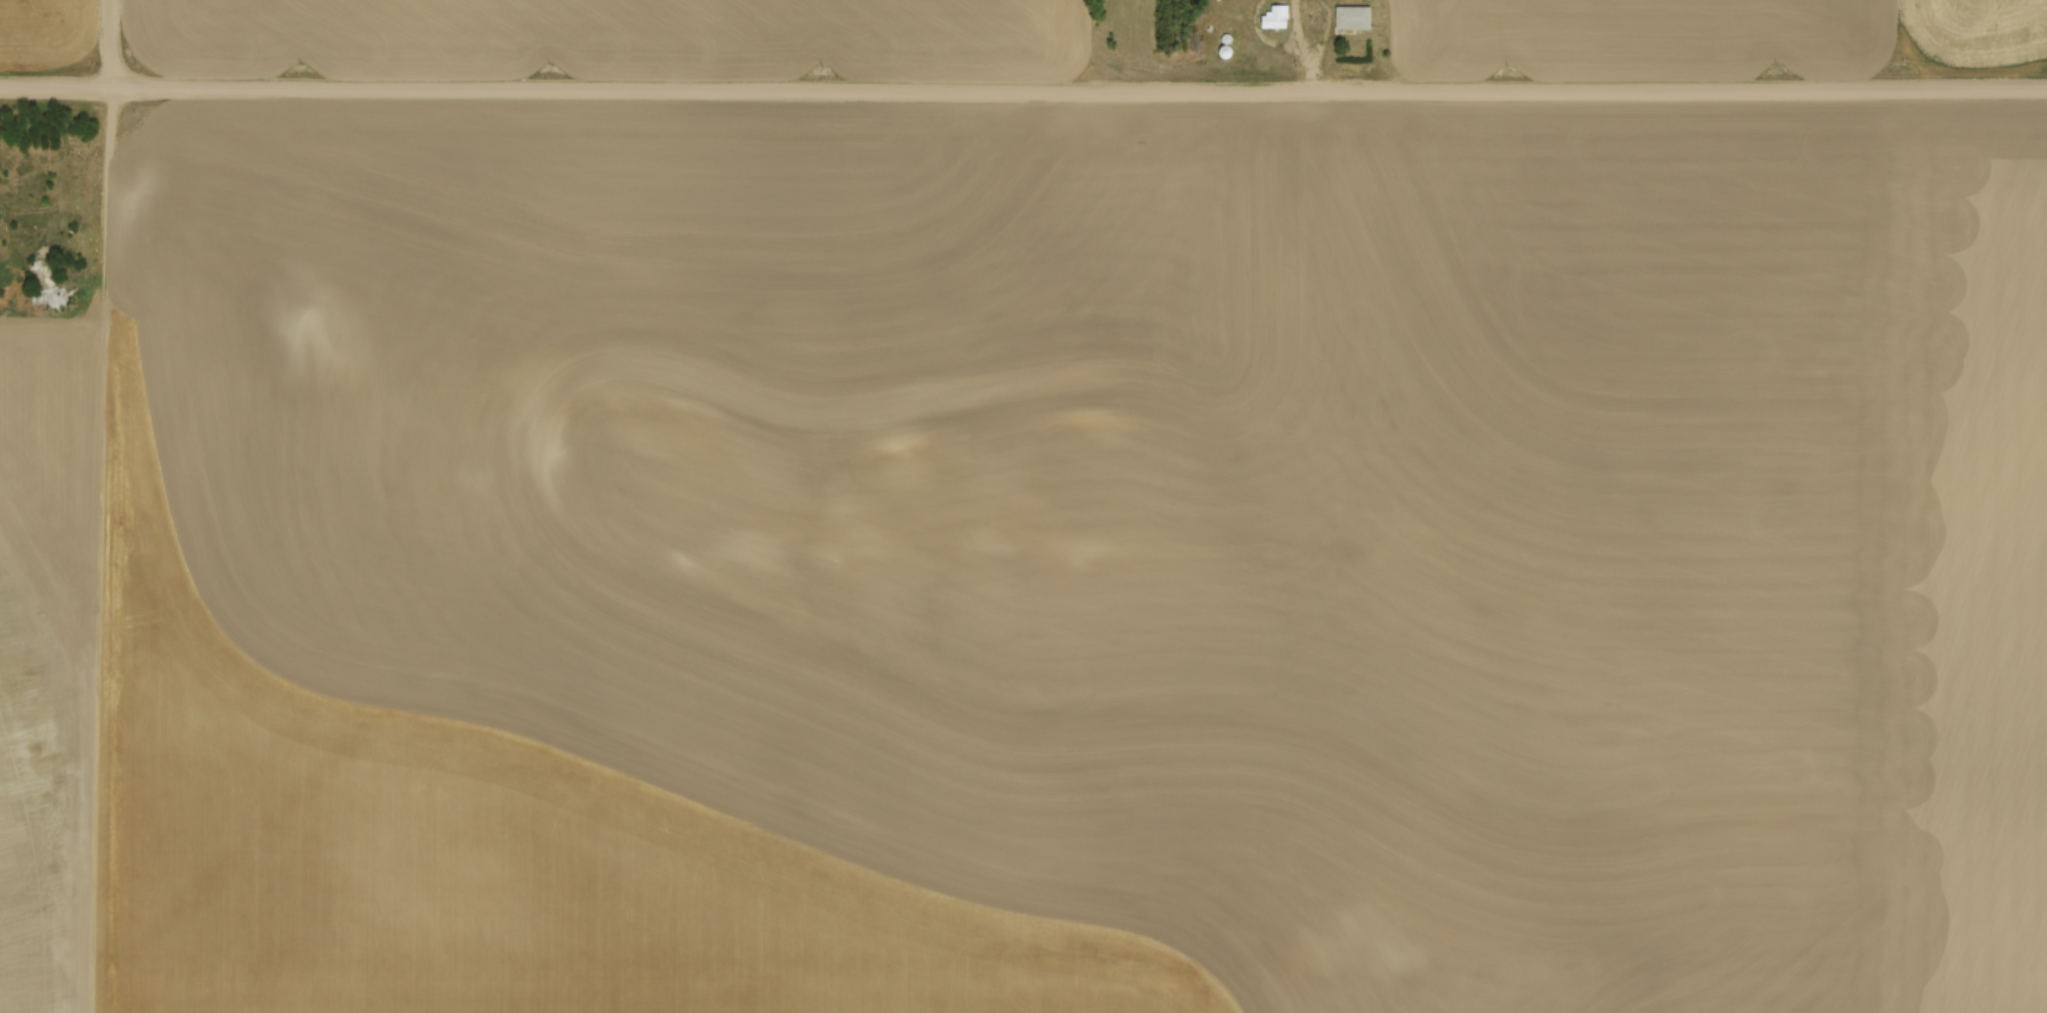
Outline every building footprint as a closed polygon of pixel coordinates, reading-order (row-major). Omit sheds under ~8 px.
[(1265,27),(1291,25),(1290,5),(1274,6),(1274,13),(1264,14),(1265,27)] [(1338,5),(1372,7),(1371,29),(1337,27),(1338,5)] [(37,268),(37,296),(56,296),(56,268),(37,268)]
